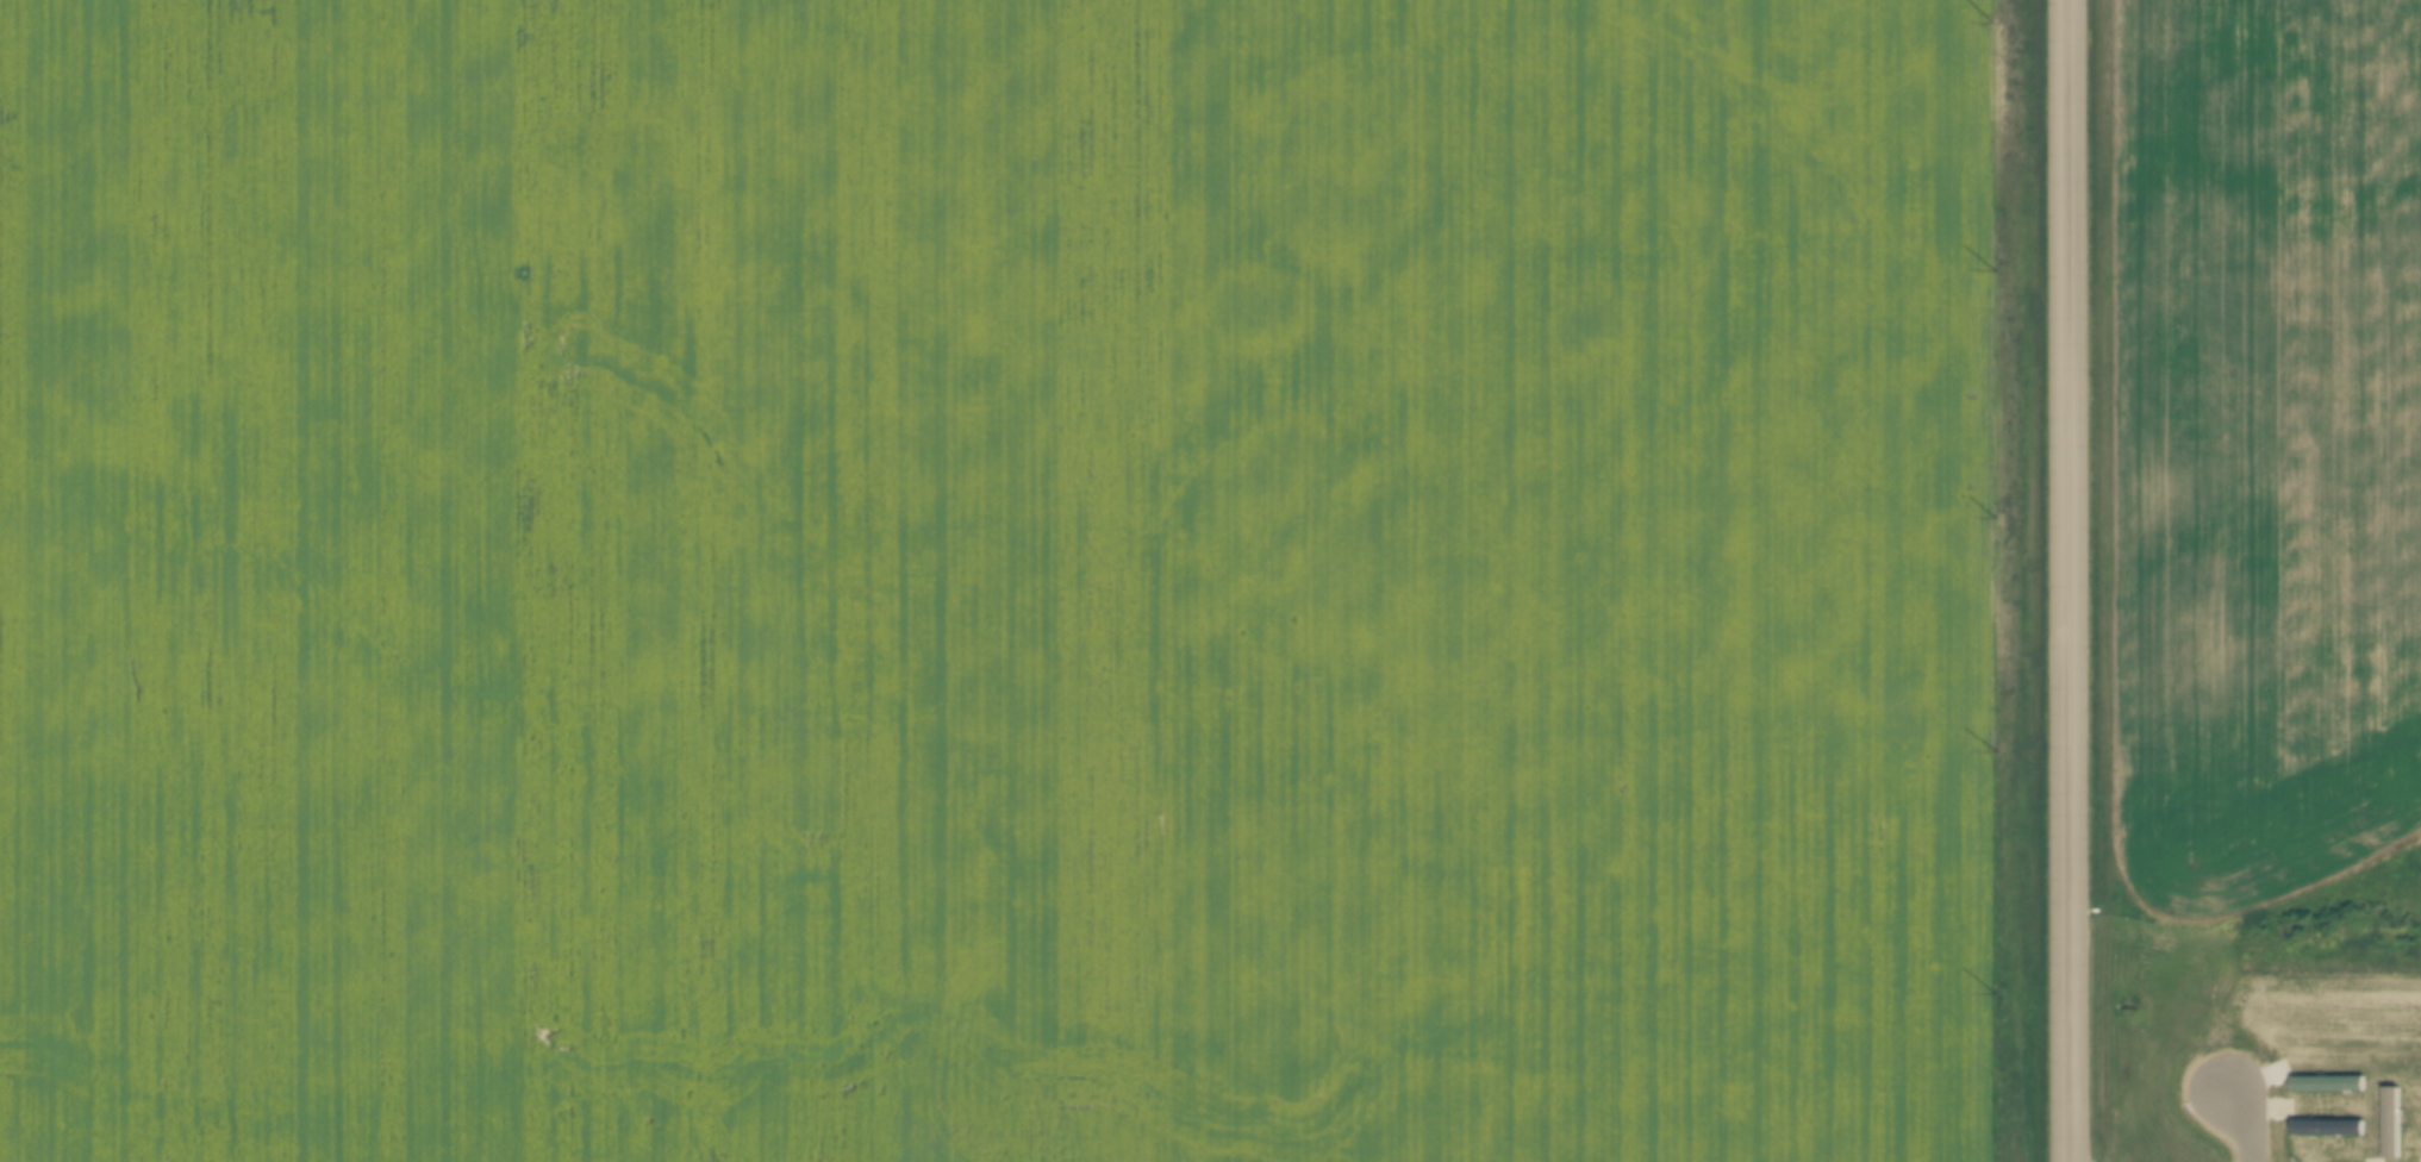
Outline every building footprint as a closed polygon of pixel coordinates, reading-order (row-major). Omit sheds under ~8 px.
[(2292,1082),(2360,1082),(2360,1097),(2292,1097),(2292,1082)] [(2395,1093),(2395,1161),(2382,1161),(2381,1093),(2395,1093)] [(2290,1126),(2359,1126),(2359,1141),(2290,1141),(2290,1126)]
